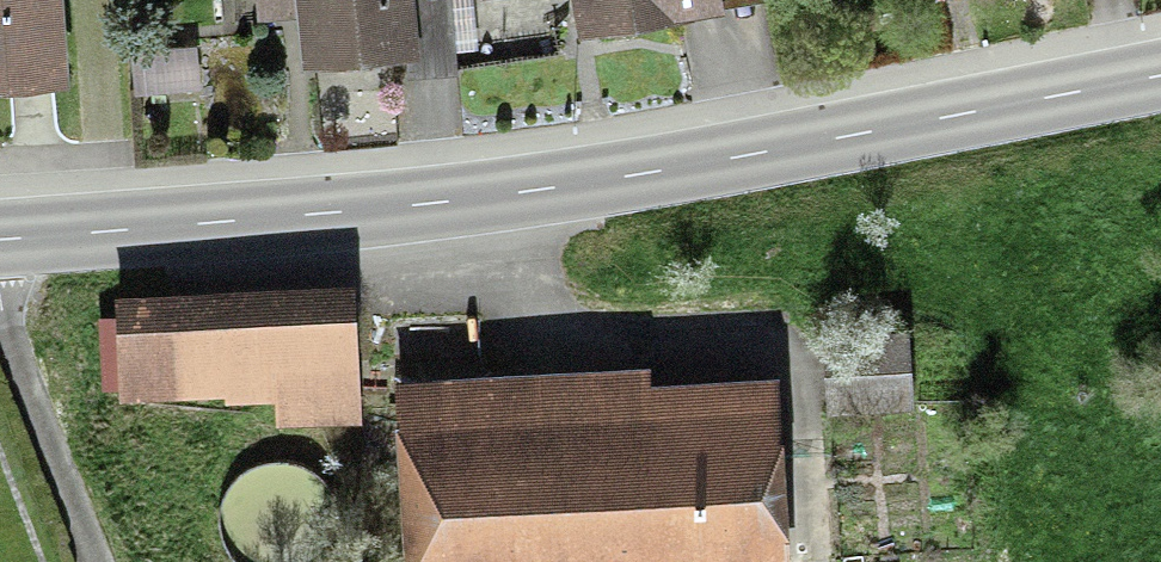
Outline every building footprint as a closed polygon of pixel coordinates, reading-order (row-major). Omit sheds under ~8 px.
[(63,0),(0,0),(0,83),(68,79),(63,0)] [(454,34),(451,0),(257,0),(259,20),(298,17),(302,63),(406,55),(408,76),(457,72),(454,34)] [(454,34),(474,32),(472,0),(451,0),(454,34)] [(592,31),(757,0),(587,0),(592,31)] [(199,43),(133,48),(136,91),(202,87),(199,43)] [(101,323),(104,389),(283,381),(285,425),(352,422),(347,311),(101,323)] [(912,328),(824,333),(829,413),(917,408),(912,328)] [(705,561),(775,561),(766,407),(592,417),(589,377),(395,388),(405,561),(689,561),(705,561)]
